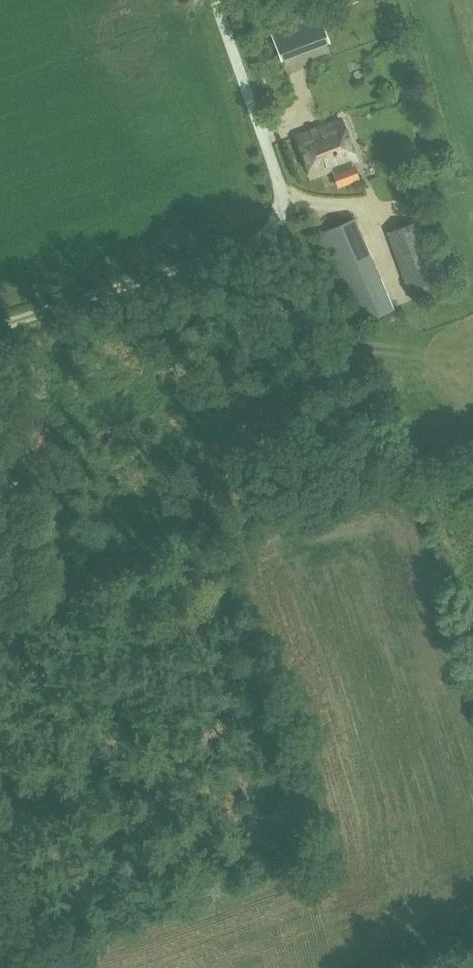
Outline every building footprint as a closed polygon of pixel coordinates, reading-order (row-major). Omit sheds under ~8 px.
[(270,31),(281,59),(329,41),(318,12),(270,31)] [(302,134),(317,173),(338,166),(340,172),(359,164),(342,119),(302,134)] [(341,176),(350,194),(371,185),(362,166),(341,176)] [(389,313),(400,309),(364,217),(330,230),(368,329),(392,320),(389,313)] [(388,231),(413,300),(440,291),(415,222),(388,231)]
